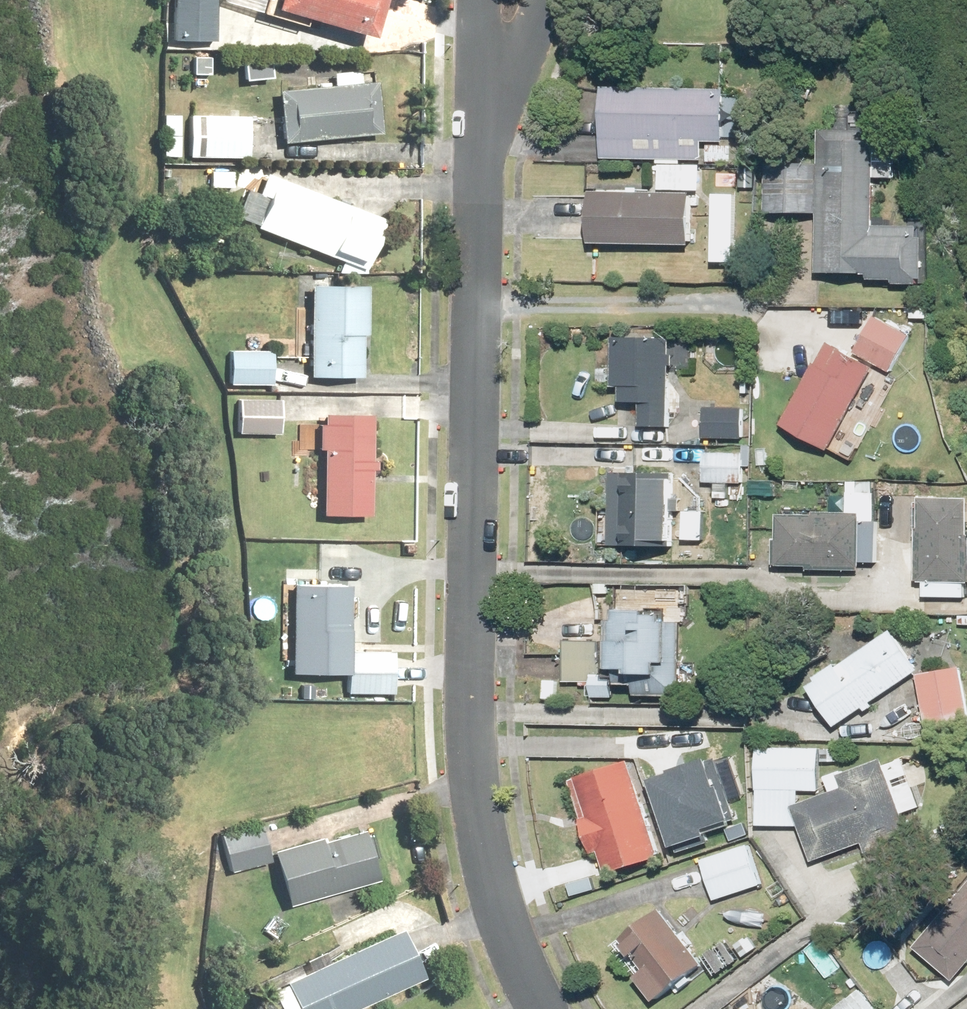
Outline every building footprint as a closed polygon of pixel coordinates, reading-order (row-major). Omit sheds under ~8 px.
[(174,40),(217,41),(218,0),(175,0),(174,40)] [(276,7),(374,38),(386,0),(279,0),(276,7)] [(280,92),(285,143),(384,133),(379,83),(280,92)] [(611,89),(610,158),(711,160),(711,144),(728,144),(729,91),(611,89)] [(182,157),(184,116),(165,115),(163,156),(182,157)] [(190,115),(190,155),(251,156),(251,115),(190,115)] [(769,164),(769,215),(819,215),(819,275),(870,275),(872,281),(916,281),(916,236),(875,236),(876,173),(893,173),(893,151),(872,151),(872,135),(824,135),(823,164),(769,164)] [(240,171),(213,170),(213,188),(239,188),(240,171)] [(251,189),(240,216),(368,266),(386,221),(267,174),(260,192),(251,189)] [(762,180),(743,179),(742,205),(760,206),(762,180)] [(596,194),(595,244),(696,245),(696,195),(596,194)] [(311,285),(309,377),(368,378),(370,287),(311,285)] [(876,317),(857,352),(894,372),(913,337),(876,317)] [(647,402),(647,427),(674,427),(674,340),(618,340),(618,387),(624,387),(624,402),(647,402)] [(830,344),(787,426),(832,450),(876,368),(830,344)] [(232,349),(232,384),(273,383),(273,349),(232,349)] [(242,398),(240,433),(281,435),(283,401),(242,398)] [(709,408),(709,436),(747,437),(747,409),(709,408)] [(327,449),(325,513),(373,514),(375,418),(328,417),(328,426),(321,426),(321,451),(327,449)] [(708,453),(707,479),(748,480),(749,454),(708,453)] [(616,474),(614,545),(678,546),(679,476),(616,474)] [(919,583),(966,584),(966,501),(925,501),(924,529),(920,529),(919,583)] [(708,512),(687,511),(686,541),(707,542),(708,512)] [(778,540),(778,565),(812,565),(812,570),(862,569),(861,514),(782,516),(782,540),(778,540)] [(348,674),(348,693),(394,694),(395,655),(350,655),(351,587),(291,586),(289,673),(348,674)] [(621,621),(612,621),(611,677),(592,677),(591,699),(617,699),(618,683),(642,684),(642,695),(682,696),(684,618),(657,617),(658,612),(622,612),(621,621)] [(896,631),(813,687),(840,727),(923,671),(896,631)] [(921,676),(932,736),(966,729),(966,673),(966,667),(921,676)] [(761,750),(761,827),(804,827),(817,860),(869,839),(873,850),(912,834),(884,763),(844,779),(848,787),(801,805),(801,792),(822,792),(822,750),(761,750)] [(717,755),(651,777),(673,843),(713,830),(710,823),(736,815),(717,755)] [(603,853),(610,875),(666,857),(635,760),(574,779),(598,854),(603,853)] [(223,839),(232,870),(272,860),(263,828),(223,839)] [(278,855),(292,905),(380,881),(367,832),(278,855)] [(703,862),(716,901),(762,885),(749,846),(703,862)] [(919,948),(958,981),(966,970),(966,891),(919,948)] [(618,944),(661,1000),(708,964),(663,908),(618,944)] [(294,1008),(353,1008),(423,977),(401,929),(283,983),(294,1008)] [(729,941),(704,958),(719,979),(744,962),(729,941)] [(753,987),(726,1008),(755,1008),(753,987)] [(862,988),(835,1008),(879,1008),(862,988)]
